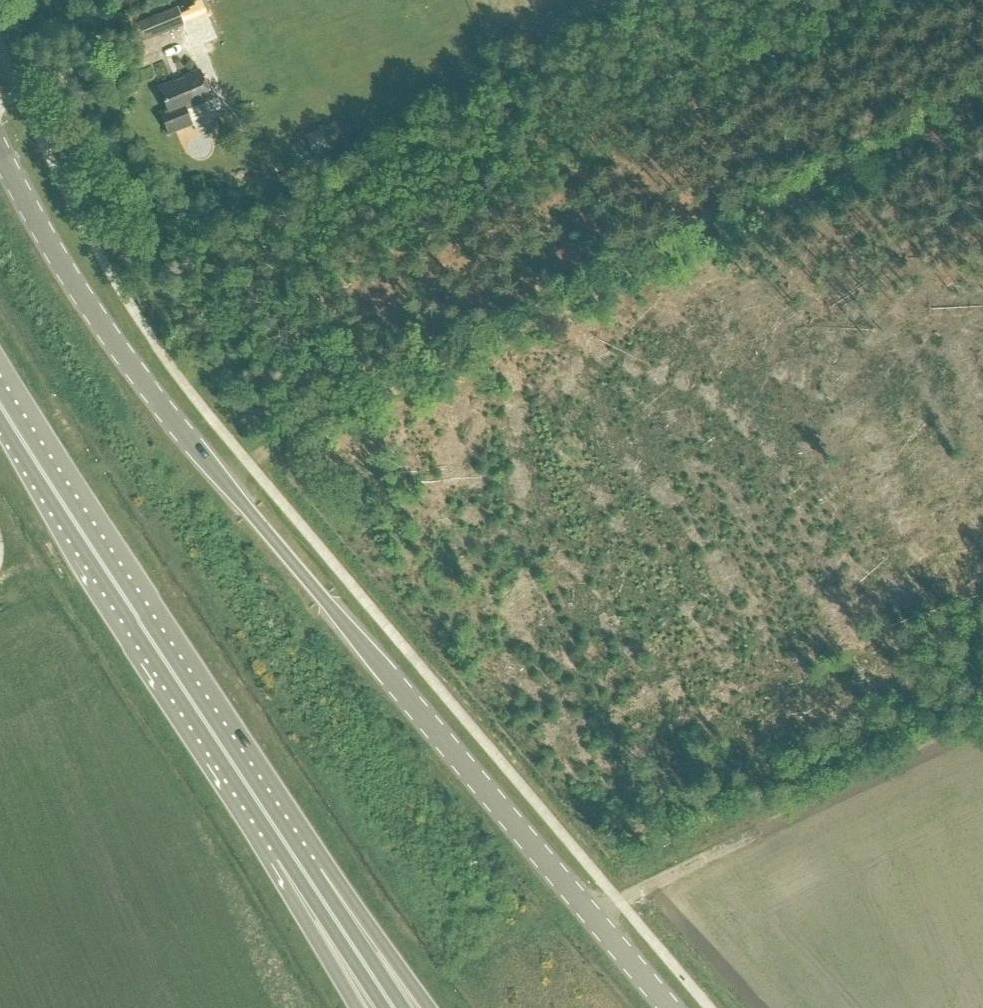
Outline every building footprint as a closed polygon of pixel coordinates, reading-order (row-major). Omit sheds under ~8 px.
[(191,1),(132,23),(139,42),(198,19),(191,1)] [(159,112),(167,133),(191,124),(185,109),(211,99),(199,70),(157,86),(166,109),(159,112)] [(343,121),(321,132),(330,154),(354,143),(343,121)] [(229,155),(219,123),(190,132),(200,164),(229,155)]
